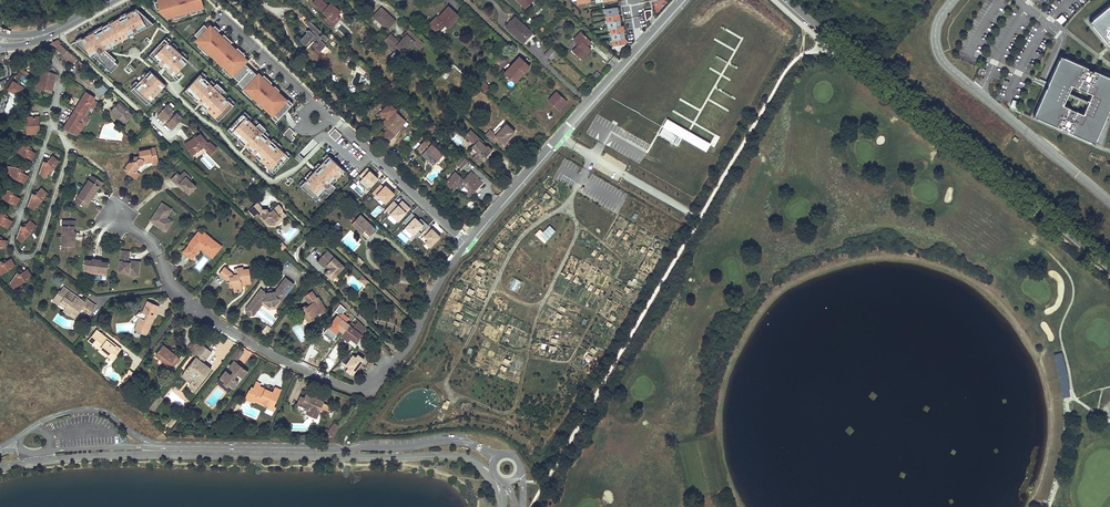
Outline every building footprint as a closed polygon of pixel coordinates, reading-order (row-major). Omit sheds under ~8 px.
[(203,0),(159,0),(161,7),(162,12),(168,17),(175,16),(175,15),(187,11),(187,12),(192,11),(198,9),(205,7),(203,0)] [(338,9),(335,7),(332,10),(322,0),(316,0),(313,3),(328,17),(332,20),(337,15),(340,11),(338,9)] [(1089,21),(1109,46),(1109,4),(1089,21)] [(379,6),(371,15),(385,28),(393,19),(379,6)] [(448,7),(443,13),(438,18),(437,17),(430,25),(441,35),(458,16),(448,7)] [(619,13),(617,7),(602,9),(602,11),(605,10),(606,15),(619,13)] [(149,19),(138,9),(76,42),(92,57),(95,56),(97,58),(99,60),(102,63),(107,68),(112,72),(115,70),(119,65),(116,62),(104,51),(106,50),(109,49),(116,44),(119,43),(125,40),(130,37),(136,34),(152,25),(148,20),(149,19)] [(620,19),(619,13),(606,15),(606,20),(604,21),(604,22),(620,19)] [(1067,19),(1062,14),(1056,20),(1061,25),(1067,19)] [(341,19),(337,15),(332,20),(328,17),(326,20),(333,27),(341,19)] [(523,43),(527,38),(532,33),(515,17),(506,27),(523,43)] [(320,31),(314,25),(307,19),(304,22),(311,28),(318,34),(320,31)] [(621,25),(620,19),(607,22),(608,28),(623,26),(623,25),(621,25)] [(275,87),(272,84),(271,84),(263,77),(264,76),(260,73),(258,75),(255,72),(256,72),(249,66),(248,66),(246,63),(249,60),(246,56),(245,57),(237,49),(238,49),(232,43),(224,35),(220,31),(215,27),(212,24),(210,27),(206,24),(196,34),(200,37),(197,40),(201,43),(202,43),(211,52),(210,52),(225,67),(226,66),(235,75),(233,76),(240,82),(238,83),(245,89),(246,88),(255,96),(254,97),(260,103),(261,102),(265,106),(264,106),(274,115),(274,116),(275,114),(280,119),(283,115),(288,109),(292,106),(287,101),(288,100),(279,91),(278,91),(275,88),(275,87)] [(624,31),(623,26),(610,28),(610,32),(608,33),(608,34),(623,32),(624,31)] [(318,34),(311,28),(310,30),(324,43),(326,41),(321,37),(318,34)] [(301,40),(303,42),(305,45),(311,39),(315,43),(312,45),(319,52),(326,45),(324,43),(310,30),(306,30),(307,33),(301,40)] [(625,38),(624,31),(623,32),(608,34),(608,36),(611,35),(612,40),(625,38)] [(390,35),(384,42),(393,51),(396,46),(401,51),(405,48),(407,50),(409,47),(411,49),(415,45),(419,49),(424,45),(410,32),(404,38),(399,43),(390,35)] [(586,47),(589,44),(591,41),(581,32),(573,40),(579,45),(573,51),(581,59),(589,50),(586,47)] [(234,41),(226,33),(224,35),(232,43),(234,41)] [(626,43),(625,38),(612,40),(609,40),(609,42),(612,42),(613,46),(619,51),(625,44),(624,43),(626,43)] [(166,39),(151,54),(156,59),(160,63),(164,67),(168,70),(175,76),(189,61),(186,58),(181,53),(177,49),(172,45),(170,43),(166,39)] [(49,44),(51,46),(55,50),(57,48),(72,62),(77,58),(57,40),(49,44)] [(211,52),(202,43),(201,43),(200,45),(209,54),(210,52),(211,52)] [(558,53),(555,50),(552,47),(547,43),(542,49),(546,53),(546,54),(551,59),(558,53)] [(247,55),(239,47),(238,49),(237,49),(245,57),(246,56),(247,55)] [(405,48),(401,51),(405,55),(411,49),(409,47),(407,50),(405,48)] [(117,60),(106,50),(104,51),(116,62),(117,60)] [(1109,107),(1109,77),(1061,56),(1047,86),(1034,116),(1095,142),(1109,107)] [(519,57),(504,72),(506,74),(521,58),(519,57)] [(506,74),(510,78),(515,82),(529,66),(521,58),(506,74)] [(235,75),(226,66),(225,67),(224,68),(233,77),(233,76),(235,75)] [(8,101),(7,103),(5,106),(6,106),(4,109),(4,112),(13,117),(25,97),(19,94),(19,92),(23,94),(27,88),(28,89),(34,77),(22,69),(19,73),(14,81),(13,81),(8,88),(10,89),(7,93),(10,95),(7,100),(8,101)] [(36,75),(39,77),(35,90),(41,92),(42,89),(48,71),(41,69),(41,72),(37,70),(36,75)] [(175,76),(168,70),(166,72),(173,79),(175,76)] [(51,92),(56,74),(48,71),(42,89),(51,92)] [(135,88),(132,91),(148,105),(151,102),(155,98),(157,95),(163,89),(166,85),(151,71),(148,74),(143,79),(139,83),(135,88)] [(446,71),(441,78),(446,81),(450,74),(446,71)] [(235,105),(228,99),(225,96),(221,93),(225,89),(218,83),(217,84),(215,87),(210,82),(206,78),(201,74),(187,90),(191,94),(195,98),(200,102),(203,106),(210,112),(213,115),(220,121),(235,105)] [(273,82),(265,75),(264,76),(263,77),(271,84),(272,84),(273,82)] [(503,94),(506,91),(508,89),(494,76),(489,81),(503,94)] [(389,87),(395,92),(403,83),(397,78),(389,87)] [(489,86),(481,79),(476,85),(484,92),(489,86)] [(255,96),(246,88),(245,89),(244,90),(253,99),(254,97),(255,96)] [(163,89),(157,95),(159,97),(166,91),(163,89)] [(566,100),(556,90),(547,99),(558,109),(566,100)] [(95,97),(86,92),(70,117),(68,120),(64,128),(73,133),(80,121),(85,124),(86,125),(89,119),(87,117),(88,115),(85,113),(91,103),(93,105),(95,102),(93,100),(95,97)] [(237,103),(230,97),(228,99),(235,105),(237,103)] [(1019,101),(1013,98),(1010,106),(1017,108),(1019,101)] [(111,111),(115,114),(119,118),(127,109),(119,101),(116,105),(114,107),(111,111)] [(94,110),(98,104),(95,102),(93,105),(91,103),(85,113),(88,115),(92,108),(94,110)] [(396,109),(389,102),(381,111),(385,114),(385,116),(387,118),(383,122),(389,127),(382,135),(388,141),(395,133),(393,131),(403,119),(394,111),(396,109)] [(173,115),(170,112),(173,109),(166,104),(164,107),(160,104),(158,105),(154,110),(160,116),(159,118),(162,121),(164,119),(170,124),(168,126),(172,129),(182,117),(176,112),(173,115)] [(210,112),(203,106),(201,108),(208,114),(210,112)] [(253,118),(246,112),(244,114),(250,120),(253,118)] [(244,114),(229,130),(236,136),(239,139),(246,145),(249,148),(254,152),(258,156),(267,165),(271,168),(276,173),(290,157),(286,153),(281,149),(272,140),(264,132),(267,129),(260,123),(257,126),(254,123),(250,120),(244,114)] [(220,121),(213,115),(211,117),(218,123),(220,121)] [(36,133),(36,128),(36,123),(39,123),(39,117),(27,117),(27,134),(36,133)] [(395,133),(406,122),(403,119),(393,131),(395,133)] [(73,133),(77,136),(85,124),(80,121),(73,133)] [(503,143),(514,131),(505,123),(494,135),(489,130),(484,135),(493,143),(498,139),(503,143)] [(432,137),(437,131),(435,130),(431,126),(426,131),(432,137)] [(690,144),(684,155),(703,165),(711,152),(665,126),(664,129),(690,144)] [(293,135),(295,133),(290,128),(284,134),(292,142),(296,138),(293,135)] [(342,135),(336,129),(330,135),(337,141),(342,135)] [(483,141),(470,129),(464,136),(471,141),(472,140),(475,143),(472,146),(478,151),(475,154),(473,157),(479,162),(483,158),(486,158),(488,157),(488,155),(488,154),(487,153),(486,153),(487,151),(489,152),(492,149),(487,145),(487,146),(483,142),(483,141)] [(690,144),(664,129),(658,140),(684,155),(690,144)] [(236,136),(229,130),(227,132),(234,138),(236,136)] [(211,153),(216,148),(209,141),(207,143),(201,134),(185,144),(191,154),(204,147),(211,153)] [(284,146),(275,138),(272,140),(281,149),(284,146)] [(246,145),(239,139),(237,141),(244,147),(246,145)] [(443,155),(425,139),(416,149),(433,165),(443,155)] [(17,149),(21,149),(25,150),(25,151),(25,152),(26,153),(27,153),(27,154),(25,156),(31,160),(36,153),(32,151),(32,149),(32,148),(32,147),(30,147),(30,146),(18,144),(17,149)] [(478,151),(472,146),(469,149),(475,154),(478,151)] [(125,168),(126,169),(128,171),(126,173),(133,177),(137,173),(135,172),(136,170),(140,165),(141,165),(142,164),(143,164),(143,163),(144,163),(151,162),(158,161),(156,150),(151,151),(151,149),(139,151),(140,157),(139,158),(138,158),(137,159),(137,160),(137,161),(129,162),(125,168)] [(468,160),(462,155),(455,163),(460,168),(468,160)] [(45,160),(43,166),(41,172),(45,174),(48,166),(49,166),(50,166),(50,165),(51,165),(52,165),(52,164),(54,166),(59,161),(53,156),(50,159),(49,159),(48,159),(47,159),(46,159),(46,160),(45,160)] [(267,165),(258,156),(256,158),(265,167),(267,165)] [(306,181),(302,186),(318,200),(322,195),(324,194),(327,190),(331,193),(337,186),(333,183),(338,179),(346,170),(330,156),(326,160),(322,164),(318,169),(314,172),(308,179),(306,181)] [(10,166),(9,169),(9,172),(17,173),(17,174),(18,175),(18,176),(19,177),(17,179),(23,183),(28,176),(24,173),(24,172),(24,170),(23,170),(23,169),(22,169),(22,168),(10,166)] [(306,177),(308,179),(314,172),(312,170),(306,177)] [(378,177),(370,170),(359,181),(368,189),(378,177)] [(190,181),(186,177),(187,176),(183,172),(179,176),(176,173),(171,180),(178,186),(179,187),(181,190),(182,190),(182,191),(183,191),(184,192),(185,193),(186,193),(187,193),(188,193),(189,194),(196,187),(190,181)] [(469,190),(473,194),(482,183),(470,172),(463,179),(456,172),(444,185),(452,192),(459,185),(462,188),(464,186),(469,190)] [(79,198),(76,203),(86,209),(89,204),(87,203),(93,195),(98,187),(99,188),(102,183),(93,177),(90,182),(89,181),(78,197),(79,198)] [(395,192),(386,183),(377,194),(386,202),(395,192)] [(33,193),(31,199),(29,204),(34,206),(37,198),(38,198),(39,198),(40,197),(41,197),(43,199),(47,193),(41,188),(38,192),(38,191),(37,191),(36,191),(35,191),(34,192),(34,193),(33,193)] [(2,189),(1,192),(1,194),(9,196),(9,197),(10,198),(10,199),(11,199),(9,201),(15,205),(20,199),(16,196),(16,195),(16,194),(16,193),(15,193),(15,192),(14,192),(14,191),(2,189)] [(410,207),(403,200),(397,206),(396,205),(397,203),(394,200),(387,208),(399,219),(410,207)] [(264,209),(258,203),(251,209),(257,215),(257,214),(267,224),(269,222),(275,222),(278,225),(284,219),(283,218),(286,215),(283,211),(283,209),(279,205),(275,208),(271,212),(268,212),(268,210),(268,209),(264,209)] [(174,210),(163,204),(151,223),(168,232),(174,222),(168,218),(174,210)] [(0,213),(0,218),(1,218),(1,219),(1,220),(2,221),(3,222),(1,225),(7,228),(12,222),(8,219),(9,217),(8,216),(7,215),(6,215),(6,214),(0,213)] [(408,226),(406,227),(417,237),(421,233),(418,230),(421,227),(423,229),(427,224),(421,218),(419,220),(412,213),(404,222),(408,226)] [(376,230),(361,215),(352,225),(367,239),(376,230)] [(22,225),(20,231),(18,236),(23,238),(25,230),(26,230),(27,230),(28,230),(28,229),(29,229),(32,231),(36,226),(30,220),(27,224),(26,223),(25,223),(24,223),(24,224),(23,225),(22,225)] [(64,247),(63,252),(75,252),(75,247),(73,247),(73,237),(73,227),(75,227),(75,222),(64,221),(64,227),(62,227),(62,247),(64,247)] [(444,231),(436,223),(432,227),(430,225),(422,232),(424,235),(425,234),(433,243),(441,235),(440,234),(444,231)] [(550,224),(543,231),(540,229),(535,234),(539,237),(540,235),(547,241),(557,231),(550,224)] [(221,248),(217,245),(217,244),(216,243),(216,242),(215,242),(215,241),(204,233),(203,235),(200,238),(196,235),(189,243),(190,244),(184,252),(188,256),(190,253),(194,256),(200,249),(202,250),(203,249),(208,253),(209,251),(214,256),(221,248)] [(401,233),(398,236),(404,242),(407,238),(401,233)] [(203,249),(202,250),(212,258),(214,256),(209,251),(208,253),(203,249)] [(139,274),(140,263),(132,261),(131,263),(129,263),(129,261),(130,252),(122,251),(119,272),(129,274),(129,276),(134,276),(134,273),(139,274)] [(344,266),(327,251),(318,261),(325,267),(327,265),(330,268),(329,270),(325,273),(332,280),(344,266)] [(3,260),(2,260),(0,263),(0,272),(4,267),(5,267),(6,267),(7,267),(8,267),(9,269),(16,266),(11,258),(7,261),(7,260),(6,260),(6,259),(5,259),(4,260),(3,260)] [(85,259),(84,270),(91,271),(90,274),(100,275),(100,272),(107,273),(109,262),(106,261),(105,263),(97,262),(88,261),(88,259),(85,259)] [(242,268),(240,268),(237,269),(238,274),(234,275),(225,267),(219,274),(226,280),(230,280),(230,283),(233,282),(233,288),(234,292),(241,291),(241,287),(241,285),(246,284),(250,284),(248,269),(242,270),(242,268)] [(19,271),(19,272),(18,272),(12,281),(16,284),(21,277),(22,278),(23,278),(25,277),(26,280),(32,276),(28,269),(24,272),(23,271),(23,270),(22,270),(21,270),(20,271),(19,271)] [(282,282),(279,286),(288,293),(295,284),(286,277),(282,282)] [(522,282),(512,277),(507,288),(517,292),(522,282)] [(281,302),(288,293),(279,286),(274,293),(265,294),(260,290),(253,299),(246,308),(246,311),(250,314),(255,314),(261,305),(263,303),(268,306),(275,306),(279,300),(281,302)] [(81,309),(89,314),(91,311),(88,309),(92,304),(87,300),(85,303),(63,288),(61,292),(59,291),(53,301),(59,306),(61,304),(66,307),(64,309),(63,311),(69,315),(71,312),(76,316),(81,309)] [(300,314),(301,317),(303,319),(306,318),(309,322),(314,319),(313,317),(320,312),(322,314),(327,311),(318,298),(317,299),(312,292),(304,297),(309,304),(300,310),(300,314)] [(263,303),(261,305),(268,310),(275,309),(281,302),(279,300),(275,306),(268,306),(263,303)] [(149,305),(147,303),(143,312),(143,311),(135,315),(135,316),(140,318),(136,323),(138,324),(135,329),(141,332),(140,333),(146,335),(147,330),(152,324),(153,320),(155,316),(157,309),(155,309),(153,308),(151,307),(149,305)] [(343,333),(350,325),(346,322),(349,319),(342,314),(346,310),(340,305),(335,312),(339,314),(324,335),(333,341),(336,337),(336,336),(339,332),(343,334),(343,333)] [(350,325),(343,333),(352,340),(356,335),(360,337),(366,329),(358,321),(356,324),(352,321),(350,325)] [(262,332),(266,335),(270,329),(266,326),(262,332)] [(115,356),(120,349),(96,330),(89,338),(93,341),(92,343),(108,356),(111,353),(115,356)] [(352,340),(343,333),(343,334),(341,336),(353,346),(360,337),(356,335),(352,340)] [(200,343),(194,339),(191,344),(196,348),(200,343)] [(211,352),(200,343),(196,348),(193,352),(191,354),(196,357),(193,361),(193,364),(190,365),(185,371),(185,375),(191,376),(195,371),(197,371),(199,372),(198,374),(194,379),(193,381),(191,383),(190,385),(190,388),(194,391),(200,383),(200,381),(202,380),(211,369),(204,363),(211,352)] [(196,348),(191,344),(187,348),(193,352),(196,348)] [(175,364),(180,358),(163,345),(155,355),(169,366),(172,361),(175,364)] [(234,361),(235,363),(243,353),(238,349),(230,358),(234,361)] [(349,350),(342,360),(349,366),(346,370),(352,374),(356,369),(354,368),(359,360),(360,361),(361,359),(363,360),(364,357),(358,353),(357,356),(349,350)] [(240,368),(238,367),(239,366),(235,363),(234,361),(229,367),(233,371),(229,376),(225,372),(218,380),(231,391),(237,383),(232,379),(236,374),(241,378),(246,372),(241,368),(240,368)] [(129,370),(126,374),(121,381),(125,384),(130,378),(133,373),(129,370)] [(185,371),(181,376),(191,383),(193,381),(185,375),(185,371)] [(260,384),(256,382),(253,388),(261,392),(263,388),(260,386),(260,384)] [(261,392),(253,388),(249,399),(254,401),(255,399),(265,404),(266,403),(274,407),(281,390),(276,388),(273,392),(263,388),(261,392)] [(306,399),(301,397),(298,404),(302,406),(300,412),(308,415),(309,413),(317,417),(319,412),(321,413),(328,416),(330,410),(324,407),(326,402),(318,399),(318,400),(314,399),(314,398),(307,395),(306,399)] [(255,399),(254,401),(268,407),(267,408),(272,410),(274,407),(266,403),(265,404),(255,399)] [(331,433),(337,424),(336,424),(326,438),(328,438),(334,438),(335,436),(331,433)] [(335,436),(341,427),(337,424),(331,433),(335,436)]
